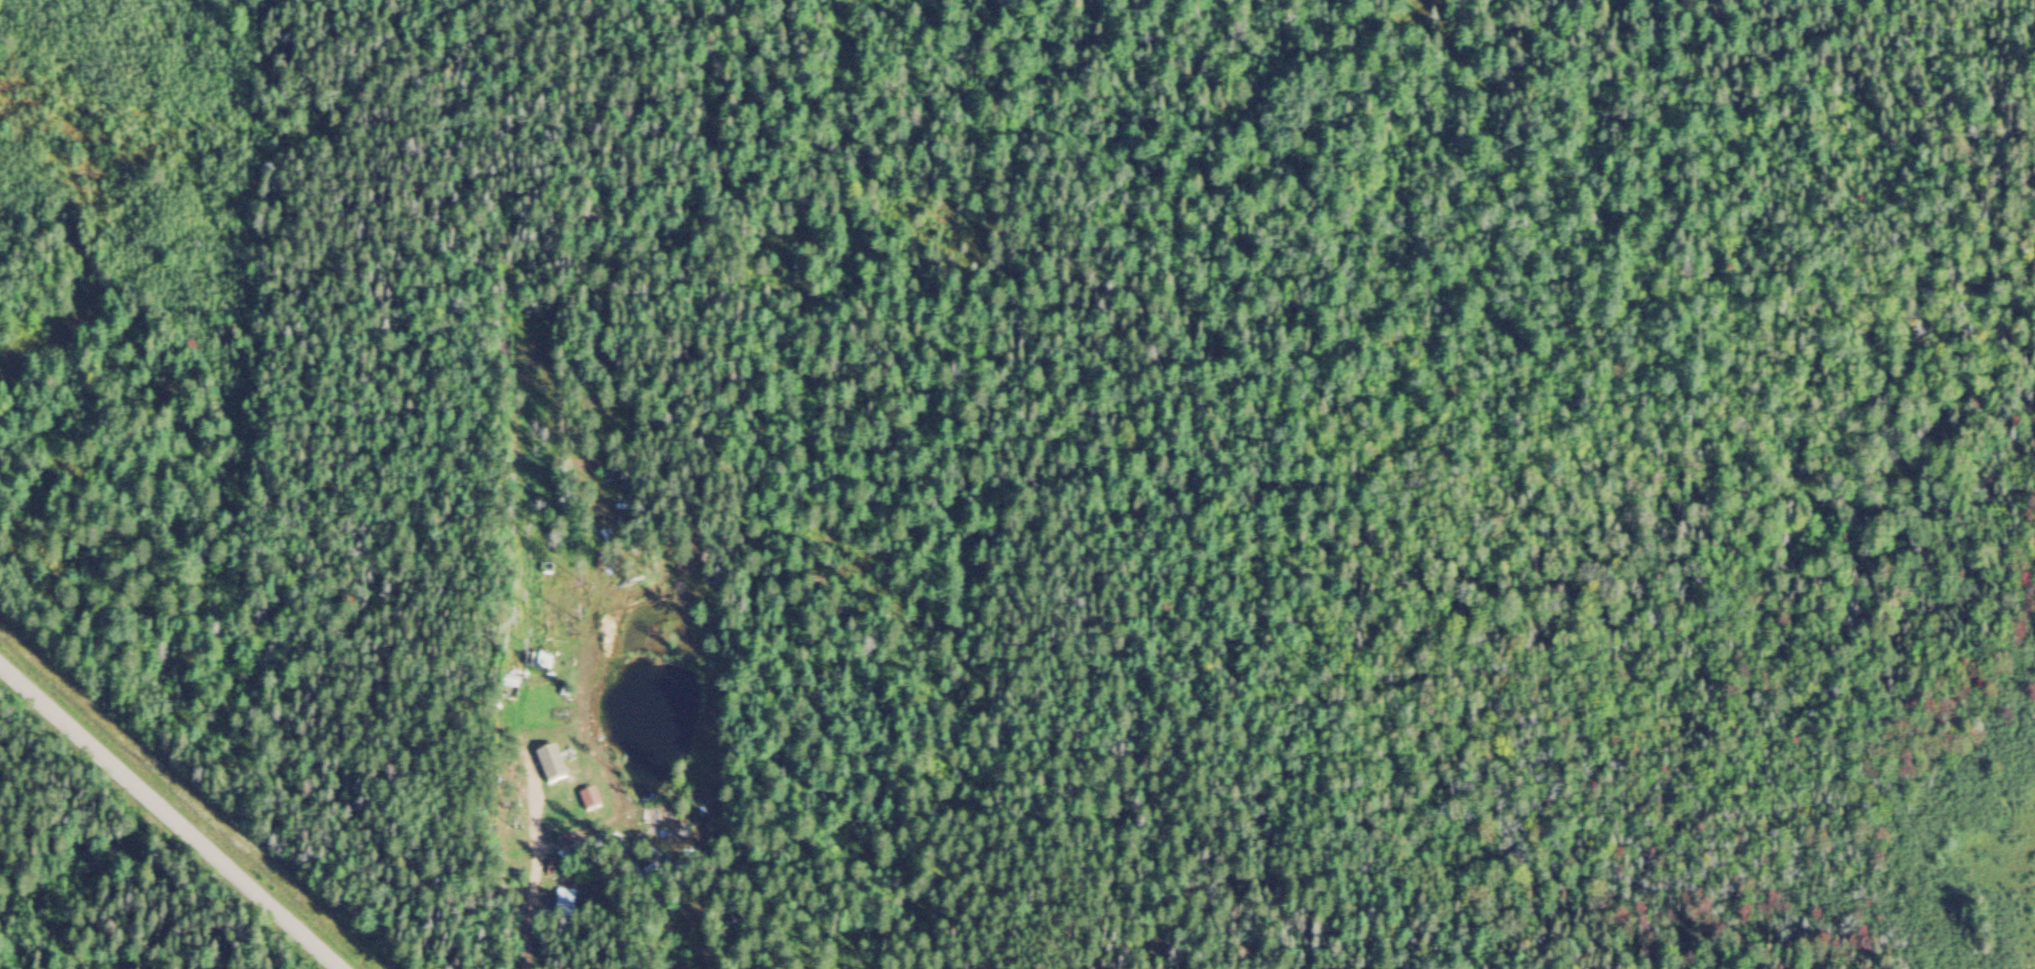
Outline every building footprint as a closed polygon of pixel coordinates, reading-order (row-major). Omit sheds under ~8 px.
[(535,669),(555,669),(555,654),(535,654),(535,669)] [(554,784),(572,775),(558,746),(539,755),(554,784)] [(560,887),(560,920),(579,920),(579,887),(560,887)]
